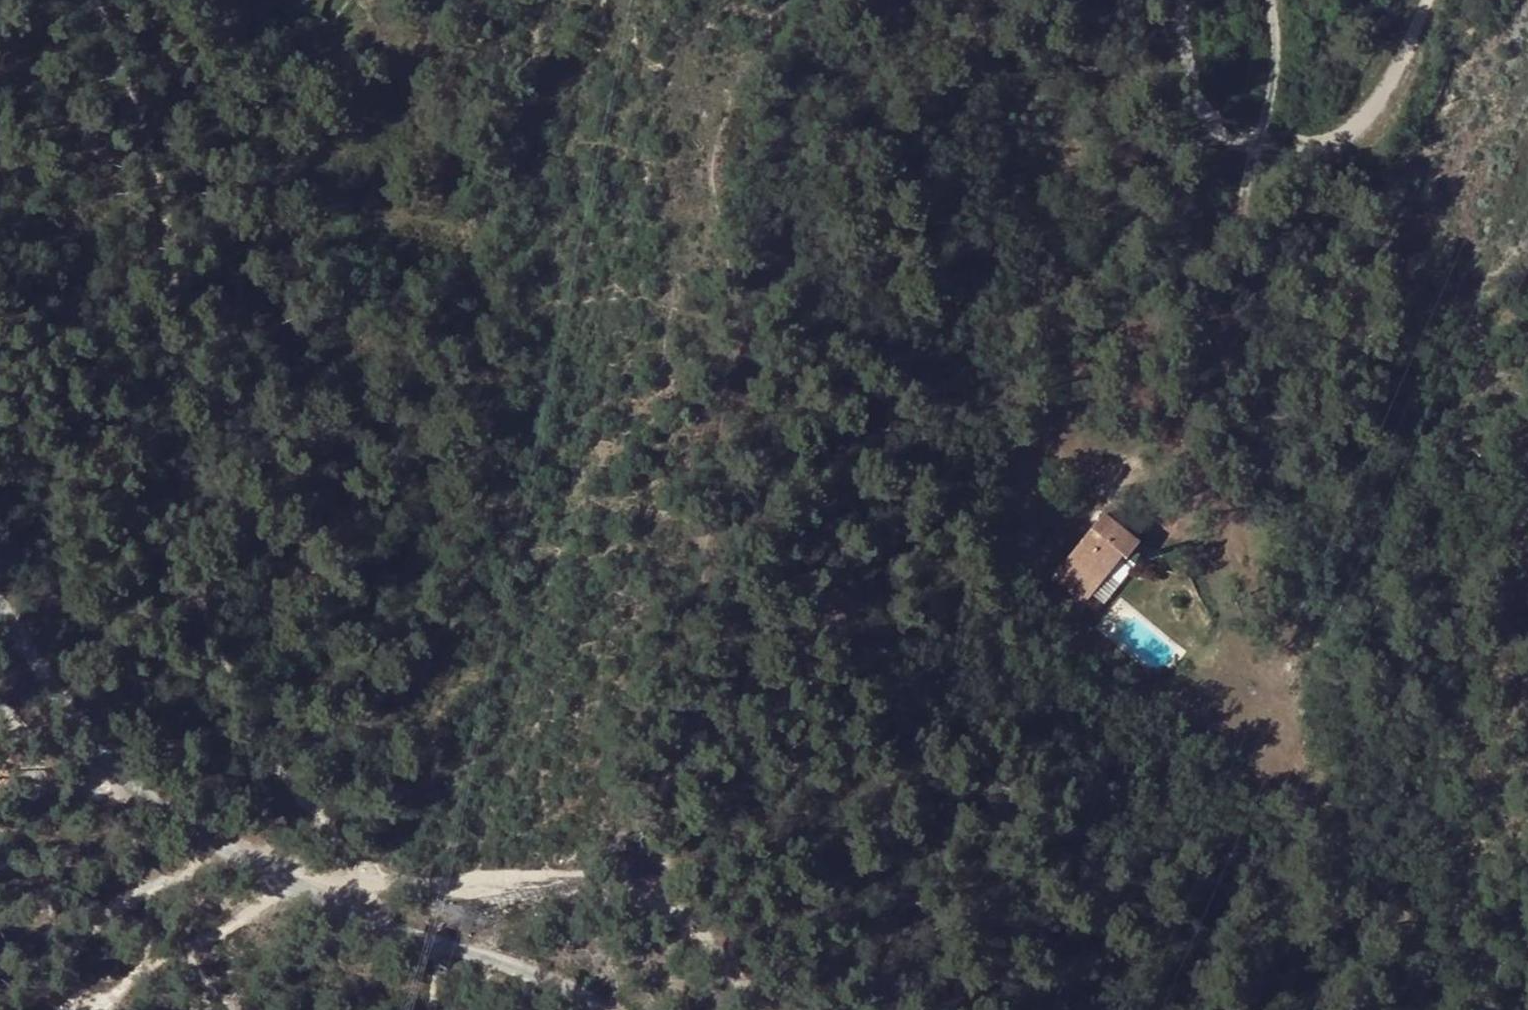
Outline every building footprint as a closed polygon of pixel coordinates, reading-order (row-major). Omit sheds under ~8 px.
[(1104,527),(1053,585),(1082,613),(1117,573),(1119,575),(1136,556),(1104,527)]
